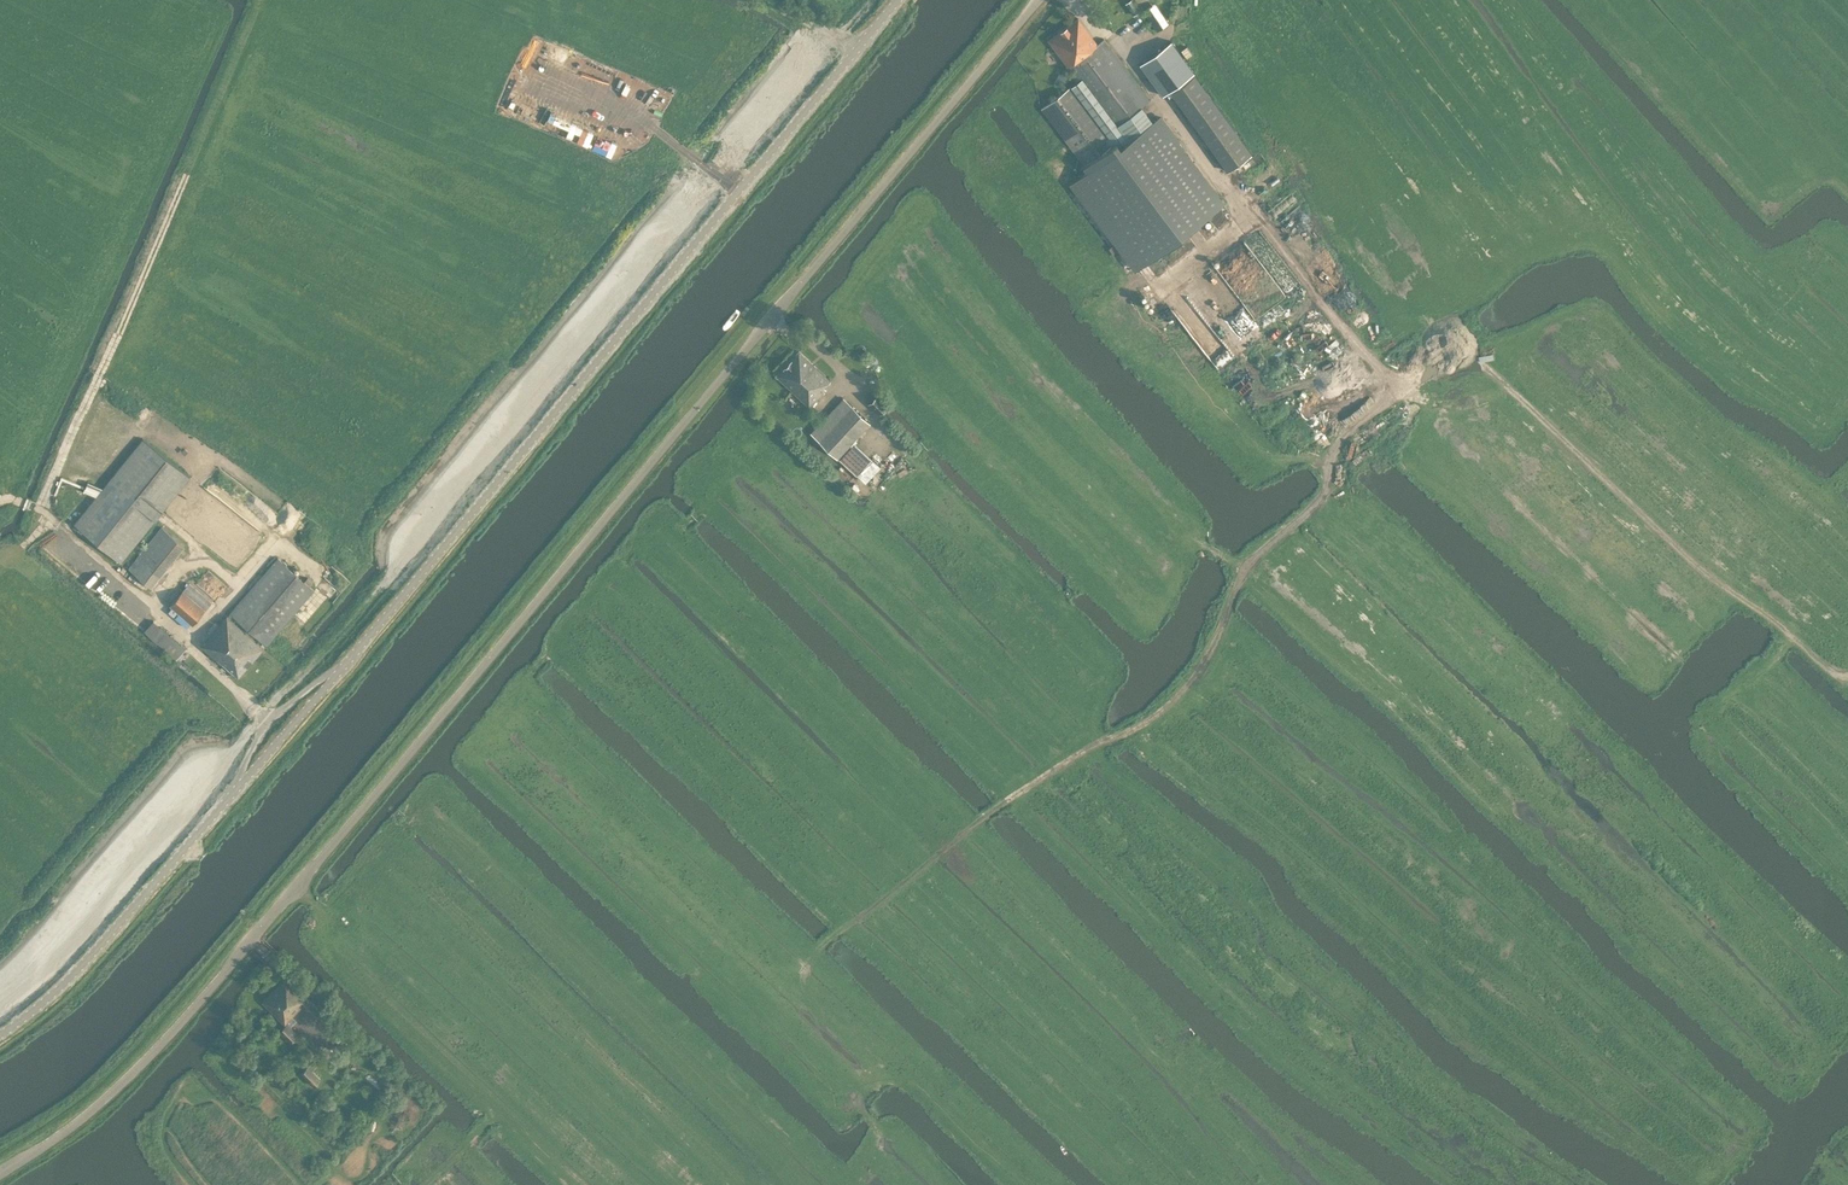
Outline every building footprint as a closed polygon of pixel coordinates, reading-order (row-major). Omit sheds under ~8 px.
[(1078,18),(1048,39),(1067,65),(1022,99),(1140,252),(1221,190),(1104,39),(1097,42),(1078,18)] [(1251,153),(1173,45),(1141,68),(1163,98),(1170,92),(1228,171),(1251,153)] [(1319,280),(1332,268),(1316,250),(1303,261),(1319,280)] [(1178,316),(1191,312),(1193,318),(1198,317),(1192,298),(1175,303),(1178,316)] [(1362,311),(1353,315),(1356,323),(1365,319),(1362,311)] [(825,386),(830,380),(799,350),(794,355),(776,375),(809,406),(827,388),(825,386)] [(868,403),(879,414),(889,405),(877,393),(868,403)] [(811,433),(837,458),(870,423),(843,398),(811,433)] [(1309,421),(1315,416),(1307,403),(1300,408),(1309,421)] [(89,482),(85,492),(96,497),(74,524),(121,563),(190,477),(143,439),(103,488),(89,482)] [(857,475),(864,481),(879,465),(872,458),(857,475)] [(128,568),(152,587),(185,545),(162,526),(128,568)] [(231,612),(267,644),(314,590),(278,558),(231,612)] [(212,602),(189,583),(183,590),(170,605),(192,624),(206,609),(212,602)] [(254,660),(264,648),(227,616),(202,645),(238,676),(254,660)] [(181,645),(167,632),(157,642),(172,656),(181,645)] [(261,1003),(284,1027),(278,1033),(290,1044),(296,1037),(289,1029),(295,1022),(291,1018),(301,1008),(310,1017),(316,1010),(285,980),(261,1003)] [(316,1045),(311,1041),(307,1045),(313,1050),(316,1045)] [(322,1080),(309,1066),(301,1073),(315,1087),(322,1080)]
